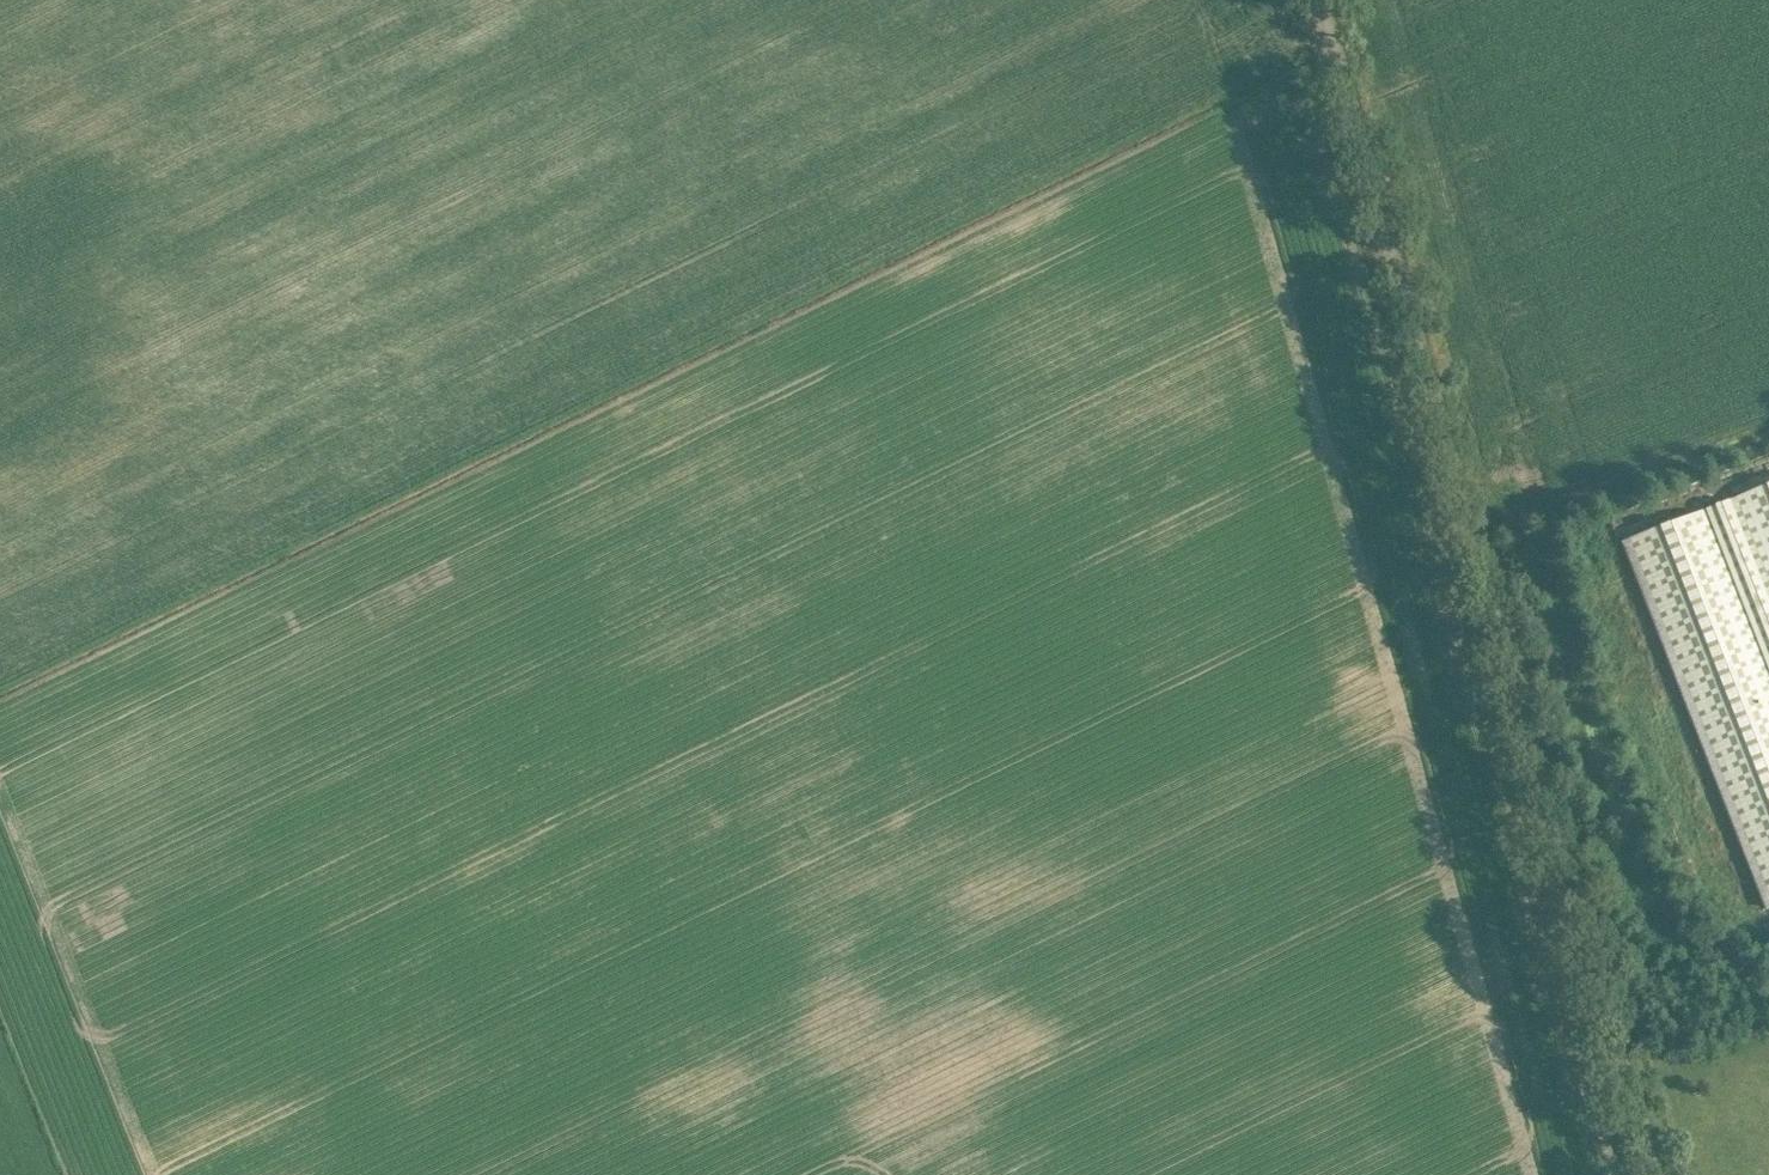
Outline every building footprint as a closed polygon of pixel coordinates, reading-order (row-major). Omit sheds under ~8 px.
[(1623,544),(1768,909),(1768,486),(1623,544)]
